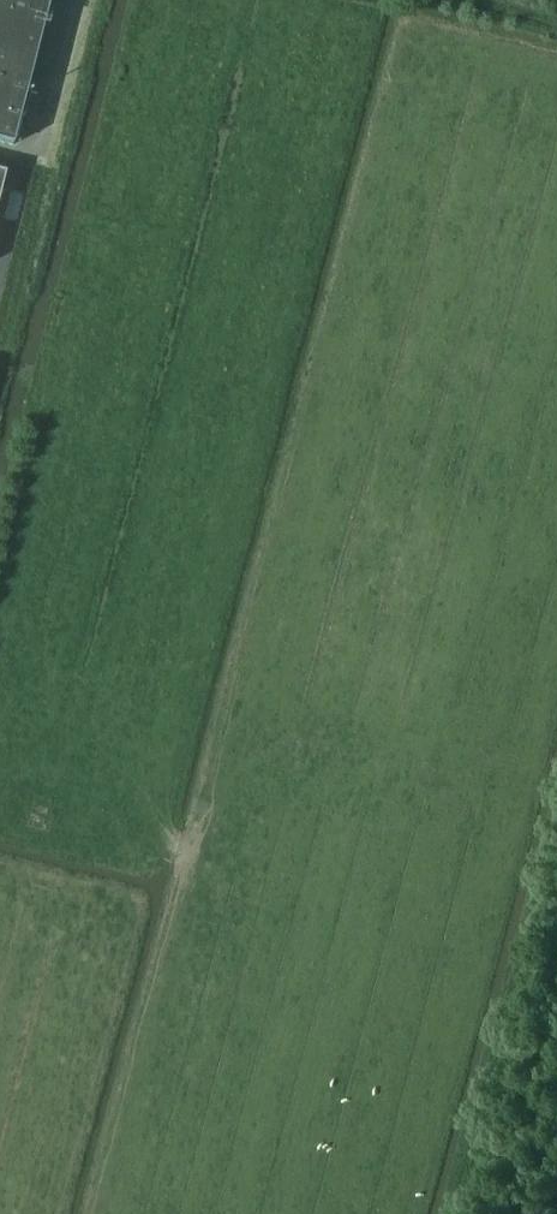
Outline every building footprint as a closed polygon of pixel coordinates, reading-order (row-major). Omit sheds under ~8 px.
[(12,146),(50,0),(0,0),(0,143),(12,146)]
